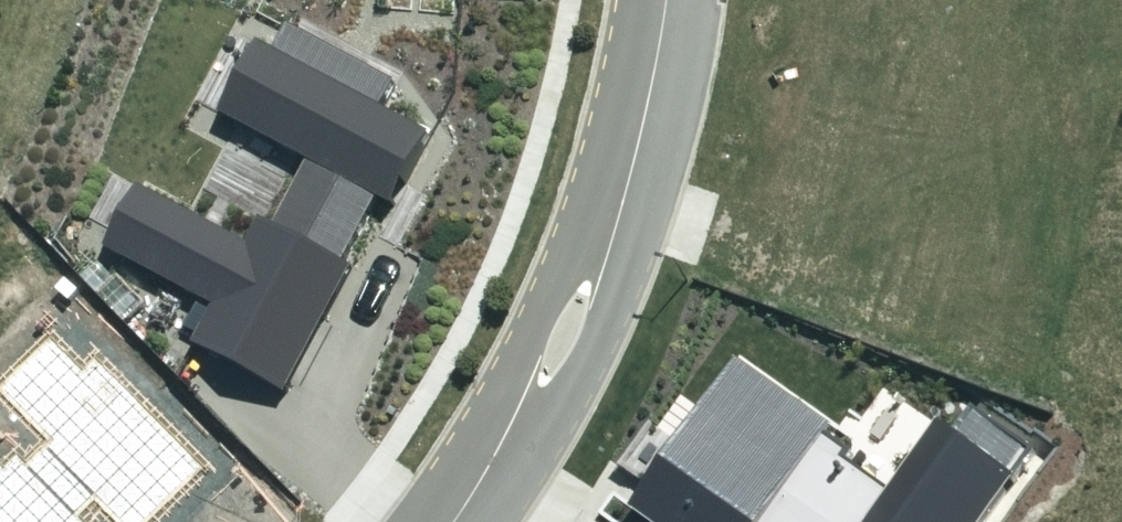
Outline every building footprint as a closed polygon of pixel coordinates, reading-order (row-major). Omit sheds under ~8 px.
[(204,351),(293,400),(362,275),(352,270),(388,204),(402,212),(441,142),(393,116),(406,92),(299,33),(286,58),(273,51),(233,122),(319,169),(285,233),(267,223),(253,249),(149,193),(115,254),(224,314),(204,351)]
